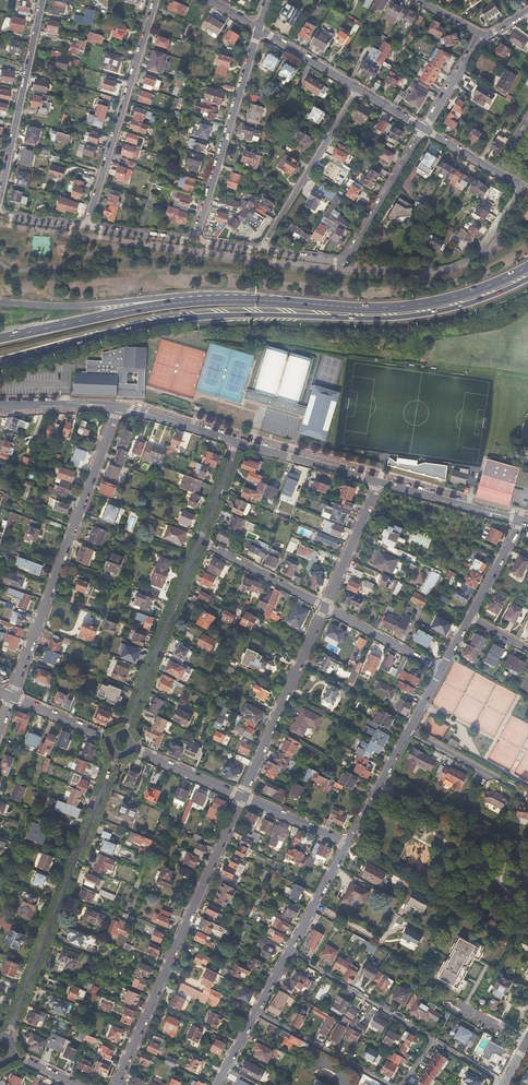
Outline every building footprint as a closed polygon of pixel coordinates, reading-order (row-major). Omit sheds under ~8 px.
[(365,1),(367,2),(365,6),(368,9),(373,0),(366,0),(365,1)] [(384,0),(376,0),(373,6),(382,11),(388,2),(384,0)] [(30,3),(21,1),(18,15),(25,16),(27,17),(30,3)] [(189,7),(172,1),(168,10),(186,16),(189,7)] [(494,2),(483,10),(489,21),(501,13),(494,2)] [(68,6),(54,3),(51,15),(60,17),(62,10),(67,11),(68,6)] [(403,9),(393,3),(384,20),(395,25),(400,15),(403,9)] [(285,8),(284,7),(279,15),(288,20),(287,22),(293,25),(300,14),(295,11),(296,9),(288,5),(285,8)] [(403,9),(400,15),(404,18),(403,19),(411,23),(415,14),(412,13),(413,12),(408,10),(408,11),(403,9)] [(85,17),(75,15),(73,22),(92,26),(97,12),(87,10),(85,17)] [(17,18),(12,17),(9,30),(22,33),(25,16),(18,15),(17,18)] [(212,17),(208,15),(201,28),(205,30),(206,28),(212,17)] [(349,15),(347,19),(361,26),(362,22),(349,15)] [(424,18),(420,16),(412,31),(417,34),(420,27),(419,26),(424,18)] [(225,25),(212,17),(206,28),(218,36),(225,25)] [(55,21),(50,20),(48,33),(55,34),(58,35),(60,24),(54,22),(55,21)] [(440,25),(435,22),(429,32),(440,38),(444,30),(439,27),(440,25)] [(116,33),(114,32),(112,38),(118,39),(119,39),(123,40),(126,29),(125,28),(126,24),(122,23),(120,28),(118,27),(116,33)] [(302,30),(300,29),(296,35),(307,41),(315,28),(307,23),(303,28),(302,30)] [(332,37),(319,29),(310,43),(324,51),(332,37)] [(239,36),(230,31),(224,39),(234,45),(239,36)] [(349,36),(341,31),(335,40),(344,45),(344,44),(347,46),(351,39),(348,38),(349,36)] [(527,41),(514,31),(508,39),(522,49),(527,41)] [(103,37),(90,33),(88,40),(92,41),(91,44),(96,46),(97,43),(101,44),(103,37)] [(368,38),(358,33),(355,38),(365,44),(368,38)] [(455,35),(441,39),(442,43),(438,41),(436,45),(450,53),(452,50),(446,47),(446,46),(459,43),(458,38),(456,38),(455,35)] [(170,41),(159,37),(156,45),(167,49),(170,41)] [(20,43),(11,41),(8,51),(10,51),(9,53),(14,54),(15,52),(18,53),(19,48),(20,44),(20,43)] [(77,45),(73,44),(69,55),(77,57),(79,50),(84,52),(87,43),(87,41),(85,41),(84,43),(78,41),(77,45)] [(378,51),(381,53),(375,62),(381,65),(382,66),(393,47),(385,42),(384,42),(378,51)] [(496,50),(497,51),(494,55),(506,63),(508,59),(505,57),(510,49),(501,43),(496,50)] [(132,51),(119,48),(118,52),(130,56),(132,51)] [(378,51),(372,48),(359,69),(363,72),(361,75),(365,76),(374,61),(375,62),(381,53),(378,51)] [(51,56),(58,57),(55,68),(67,71),(68,66),(71,67),(73,58),(67,56),(67,58),(60,57),(61,53),(52,51),(51,56)] [(169,55),(154,51),(148,71),(163,76),(165,69),(167,69),(169,62),(167,62),(169,55)] [(451,57),(441,51),(435,61),(436,62),(433,66),(439,70),(442,66),(446,60),(448,62),(451,57)] [(123,58),(106,52),(101,68),(117,73),(120,62),(122,63),(123,58)] [(269,54),(268,54),(262,63),(274,70),(279,61),(279,60),(280,59),(270,52),(269,54)] [(217,64),(218,65),(216,74),(224,76),(227,67),(228,68),(231,59),(220,55),(217,64)] [(375,62),(374,61),(365,76),(368,78),(370,75),(373,77),(381,65),(375,62)] [(286,64),(285,64),(280,73),(291,80),(297,71),(296,71),(297,69),(287,63),(286,64)] [(430,64),(426,70),(436,77),(432,82),(435,84),(442,72),(439,70),(433,66),(430,64)] [(14,73),(3,70),(1,82),(12,84),(14,73)] [(436,77),(426,70),(420,80),(430,86),(432,82),(436,77)] [(516,77),(507,71),(496,90),(505,96),(516,77)] [(402,79),(391,72),(386,81),(396,87),(397,84),(398,85),(402,79)] [(75,81),(75,80),(66,78),(67,77),(59,75),(58,82),(65,83),(65,81),(74,83),(75,81)] [(107,81),(106,81),(103,89),(113,92),(116,84),(114,83),(116,78),(108,76),(107,81)] [(157,79),(147,76),(143,88),(152,90),(153,86),(155,87),(157,80),(157,79)] [(308,76),(302,86),(318,96),(319,95),(322,97),(325,97),(326,94),(326,91),(328,88),(324,86),(325,85),(319,81),(318,83),(315,81),(315,80),(308,76)] [(376,84),(375,84),(371,90),(376,92),(382,82),(378,79),(376,84)] [(50,83),(36,80),(34,90),(47,93),(50,83)] [(430,86),(420,80),(418,84),(428,90),(430,86)] [(1,85),(0,91),(0,98),(9,100),(10,93),(9,93),(9,91),(7,90),(8,87),(1,85)] [(428,93),(415,85),(412,89),(415,90),(412,95),(409,94),(405,100),(419,109),(423,102),(423,101),(426,96),(425,96),(428,93)] [(473,91),(477,94),(473,100),(481,105),(483,102),(485,104),(487,100),(491,102),(494,96),(477,85),(473,91)] [(207,89),(205,96),(203,104),(217,108),(218,109),(220,105),(224,94),(221,93),(222,90),(217,89),(217,91),(207,89)] [(151,94),(142,91),(139,101),(148,104),(151,94)] [(39,97),(34,96),(31,107),(38,109),(37,115),(46,118),(48,112),(46,109),(41,108),(43,101),(47,102),(48,96),(39,94),(39,97)] [(266,97),(261,94),(257,100),(262,103),(266,97)] [(402,97),(398,95),(393,103),(397,105),(402,97)] [(459,100),(458,100),(453,110),(452,109),(450,112),(451,113),(450,113),(457,117),(459,118),(464,109),(461,108),(464,103),(463,103),(463,102),(463,101),(463,100),(462,99),(461,99),(460,99),(459,100)] [(97,104),(99,105),(97,113),(106,116),(110,103),(98,100),(97,104)] [(203,104),(198,103),(195,111),(203,114),(203,115),(208,117),(207,119),(213,121),(217,108),(203,104)] [(262,108),(252,105),(250,114),(248,113),(246,119),(258,123),(262,108)] [(371,112),(360,105),(354,116),(356,118),(355,120),(360,124),(362,121),(365,123),(371,112)] [(324,112),(315,107),(308,118),(317,124),(317,123),(319,124),(325,114),(323,113),(324,112)] [(151,113),(137,108),(133,120),(142,123),(144,119),(149,121),(151,113)] [(106,116),(97,113),(95,117),(90,115),(88,124),(102,129),(106,116)] [(457,117),(450,113),(444,124),(454,130),(458,124),(454,122),(457,117)] [(258,123),(246,119),(245,124),(256,128),(258,123)] [(148,126),(133,121),(131,129),(135,130),(134,131),(145,135),(148,126)] [(383,123),(381,122),(376,129),(387,135),(387,134),(392,126),(384,121),(383,123)] [(213,128),(201,124),(197,137),(209,141),(213,128)] [(262,132),(244,127),(242,133),(245,134),(243,139),(250,141),(252,136),(260,139),(262,132)] [(40,130),(29,128),(26,142),(37,144),(40,130)] [(387,134),(387,135),(384,140),(395,147),(403,133),(395,128),(390,136),(387,134)] [(484,136),(473,130),(468,138),(476,143),(477,141),(480,143),(484,136)] [(70,136),(58,133),(52,131),(51,135),(51,143),(55,144),(56,140),(64,143),(66,138),(69,139),(70,136)] [(301,136),(300,135),(297,140),(306,146),(312,138),(303,132),(301,136)] [(86,136),(90,137),(88,141),(98,144),(100,137),(97,136),(91,134),(87,133),(86,136)] [(129,134),(126,144),(142,149),(145,139),(129,134)] [(276,134),(274,138),(276,140),(282,143),(284,140),(276,134)] [(380,138),(373,134),(370,139),(377,144),(380,138)] [(84,141),(97,145),(97,144),(88,141),(90,137),(86,136),(84,141)] [(503,139),(498,136),(490,148),(494,151),(493,153),(498,156),(503,147),(499,145),(503,139)] [(504,137),(503,139),(499,145),(503,147),(508,139),(504,137)] [(84,141),(82,140),(81,144),(80,144),(76,157),(83,159),(84,155),(93,158),(97,145),(84,141)] [(207,144),(197,140),(194,150),(207,154),(206,156),(213,158),(214,154),(207,152),(207,151),(205,151),(207,144)] [(282,143),(276,140),(274,144),(281,148),(283,144),(282,143)] [(140,150),(125,145),(122,155),(132,158),(132,157),(138,159),(140,150)] [(389,165),(395,153),(383,147),(377,158),(389,165)] [(259,152),(246,148),(242,162),(252,165),(251,167),(257,169),(260,157),(258,156),(259,152)] [(50,151),(39,149),(38,155),(50,157),(50,155),(50,151)] [(22,156),(21,156),(20,163),(31,166),(34,152),(24,150),(22,156)] [(433,156),(423,150),(413,166),(425,173),(428,167),(426,166),(433,156)] [(202,158),(190,154),(187,164),(191,165),(190,169),(197,171),(199,166),(200,166),(202,158)] [(299,163),(286,155),(278,168),(289,174),(292,170),(294,172),(299,163)] [(136,164),(127,161),(125,166),(135,169),(136,164)] [(444,176),(449,167),(441,162),(436,171),(441,174),(440,176),(443,178),(444,176)] [(343,169),(333,163),(326,175),(336,181),(343,169)] [(65,169),(52,165),(48,175),(62,180),(65,169)] [(125,169),(119,167),(116,176),(118,177),(118,180),(123,181),(126,182),(127,181),(131,171),(125,169)] [(456,172),(449,167),(444,176),(451,180),(452,180),(456,172)] [(31,175),(18,172),(15,185),(28,188),(31,175)] [(240,175),(232,172),(227,187),(236,190),(240,175)] [(371,172),(367,178),(376,183),(379,177),(371,172)] [(462,175),(456,172),(452,180),(457,183),(462,175)] [(197,180),(182,175),(178,187),(181,188),(181,190),(191,193),(192,189),(194,189),(197,180)] [(470,180),(462,175),(457,183),(455,187),(461,191),(463,186),(466,188),(470,180)] [(367,178),(364,184),(372,189),(376,183),(367,178)] [(74,191),(72,197),(80,200),(83,189),(82,189),(84,183),(76,180),(72,190),(74,191)] [(470,184),(472,185),(468,190),(483,199),(489,188),(489,186),(485,184),(484,185),(483,185),(474,180),(473,182),(472,181),(470,184)] [(363,187),(356,182),(347,196),(355,200),(363,187)] [(317,193),(314,191),(308,201),(309,201),(306,206),(316,212),(319,207),(318,206),(321,201),(324,203),(327,199),(333,202),(337,196),(337,195),(321,186),(317,193)] [(23,193),(13,190),(10,201),(27,205),(28,198),(22,197),(23,193)] [(121,193),(111,191),(108,202),(117,205),(119,205),(120,202),(118,201),(121,193)] [(345,194),(340,191),(337,195),(337,196),(341,199),(342,199),(345,194)] [(178,197),(180,197),(176,208),(178,209),(187,212),(191,196),(179,192),(178,197)] [(252,197),(247,206),(244,210),(239,206),(240,206),(226,202),(226,200),(219,199),(218,203),(238,209),(243,212),(248,216),(254,207),(255,202),(257,196),(248,194),(248,196),(252,197)] [(337,196),(333,202),(327,212),(324,217),(338,226),(345,230),(346,230),(349,225),(334,216),(334,217),(331,216),(333,212),(341,199),(337,196)] [(275,202),(267,197),(261,206),(255,202),(254,207),(264,214),(267,210),(270,212),(274,205),(275,202)] [(66,211),(75,214),(78,204),(61,198),(57,211),(65,214),(66,211)] [(413,206),(400,198),(388,217),(395,221),(398,217),(413,215),(412,208),(413,206)] [(428,203),(420,198),(416,206),(424,211),(428,203)] [(109,209),(106,208),(104,214),(108,215),(107,217),(109,217),(108,220),(113,222),(119,205),(117,205),(108,202),(107,204),(111,205),(109,209)] [(167,213),(173,214),(172,217),(170,217),(170,219),(169,220),(176,222),(176,221),(185,224),(188,214),(177,210),(178,209),(176,208),(169,206),(167,213)] [(254,207),(248,216),(242,223),(256,233),(268,216),(264,214),(254,207)] [(219,214),(217,214),(215,220),(225,223),(228,214),(220,212),(219,214)] [(237,220),(234,217),(228,225),(236,231),(242,223),(248,216),(243,212),(237,220)] [(324,217),(321,222),(334,229),(333,231),(335,231),(337,228),(338,226),(324,217)] [(329,229),(320,223),(315,232),(324,238),(329,229)] [(291,224),(288,229),(309,242),(312,237),(291,224)] [(335,234),(336,235),(330,244),(335,247),(338,242),(342,245),(345,241),(340,238),(344,232),(338,228),(335,234)] [(479,232),(472,228),(463,240),(471,245),(479,232)] [(453,234),(447,230),(442,239),(448,242),(453,234)] [(443,244),(430,236),(426,244),(439,252),(443,244)] [(308,356),(279,348),(265,344),(264,349),(252,390),(298,403),(304,383),(311,357),(308,356)] [(86,361),(86,374),(73,373),(73,395),(143,398),(145,348),(124,348),(101,354),(101,361),(86,361)] [(303,416),(298,433),(324,441),(339,392),(313,385),(306,406),(303,416)] [(306,406),(298,403),(252,390),(247,388),(244,399),(303,416),(306,406)] [(73,414),(69,414),(62,436),(65,437),(65,435),(68,436),(72,423),(70,423),(73,414)] [(14,416),(8,417),(5,425),(11,427),(14,417),(14,416)] [(3,417),(0,428),(0,429),(4,430),(5,425),(8,417),(3,417)] [(14,417),(11,427),(7,438),(8,439),(9,436),(10,436),(11,435),(13,436),(15,431),(16,431),(20,419),(14,417)] [(56,423),(58,419),(55,418),(54,423),(52,423),(51,426),(49,425),(46,435),(47,435),(52,437),(54,431),(56,423)] [(88,435),(92,424),(87,422),(87,421),(83,419),(78,432),(82,434),(83,433),(88,435)] [(124,466),(129,452),(126,451),(133,432),(126,429),(119,446),(118,446),(117,449),(120,451),(116,463),(121,465),(124,466)] [(174,439),(172,438),(167,450),(170,451),(173,452),(175,447),(178,448),(183,435),(177,433),(174,439)] [(137,440),(133,450),(133,451),(136,452),(141,454),(145,443),(137,440)] [(3,452),(2,452),(0,458),(6,460),(12,444),(6,442),(3,452)] [(151,450),(146,448),(142,458),(148,461),(150,456),(160,459),(164,450),(153,446),(151,450)] [(82,464),(86,452),(77,449),(73,460),(82,464)] [(133,450),(131,449),(124,466),(127,467),(132,459),(136,452),(133,451),(133,450)] [(215,467),(219,455),(204,449),(201,456),(204,457),(202,462),(215,467)] [(56,453),(54,459),(55,459),(65,462),(66,458),(67,457),(56,453)] [(242,467),(256,472),(258,466),(256,465),(257,461),(250,458),(248,462),(245,461),(244,461),(242,467)] [(444,481),(446,466),(425,463),(417,466),(417,461),(396,459),(396,463),(389,458),(387,466),(444,481)] [(519,468),(487,458),(476,495),(508,504),(519,468)] [(185,475),(193,478),(194,475),(203,478),(208,467),(198,463),(195,472),(187,469),(185,475)] [(118,479),(122,469),(111,465),(107,475),(118,479)] [(27,468),(22,483),(24,483),(31,486),(40,489),(66,497),(70,485),(70,484),(71,482),(62,479),(59,486),(58,485),(57,489),(48,486),(49,484),(34,479),(34,482),(29,480),(33,469),(27,467),(27,468)] [(62,479),(71,482),(74,472),(62,467),(58,478),(62,479)] [(449,480),(463,483),(465,484),(466,480),(468,473),(452,469),(449,480)] [(258,481),(260,477),(250,473),(248,478),(256,482),(257,480),(258,481)] [(300,476),(290,473),(284,488),(293,492),(300,476)] [(196,493),(200,481),(193,478),(185,475),(181,487),(192,492),(196,493)] [(308,487),(325,493),(327,486),(310,480),(308,487)] [(116,490),(118,487),(104,482),(100,492),(112,497),(115,490),(116,490)] [(264,491),(267,485),(260,482),(258,489),(264,491)] [(31,486),(24,483),(19,498),(26,500),(31,486)] [(344,486),(341,498),(351,501),(355,489),(344,486)] [(260,502),(264,491),(258,489),(257,488),(256,492),(245,488),(241,497),(247,500),(249,494),(253,496),(252,498),(256,500),(260,502)] [(196,507),(201,495),(196,493),(192,492),(187,504),(196,507)] [(249,503),(237,498),(232,511),(242,515),(242,514),(245,515),(247,514),(251,506),(250,503),(249,503)] [(53,509),(67,514),(70,505),(67,504),(68,502),(62,500),(61,502),(56,500),(53,509)] [(360,508),(361,504),(355,502),(354,504),(343,500),(341,506),(335,503),(333,507),(349,514),(350,514),(351,515),(353,511),(351,511),(353,505),(360,508)] [(9,502),(6,510),(11,512),(15,513),(18,514),(21,506),(9,502)] [(121,509),(106,503),(100,518),(115,524),(121,509)] [(336,514),(333,521),(343,525),(347,514),(340,511),(340,510),(326,505),(321,503),(320,507),(336,514)] [(179,521),(186,524),(187,522),(190,523),(194,514),(183,510),(179,521)] [(11,512),(6,529),(9,530),(12,521),(14,517),(15,513),(11,512)] [(235,515),(233,514),(230,519),(233,520),(231,524),(230,524),(228,529),(239,535),(246,520),(235,515)] [(48,525),(49,525),(49,524),(60,528),(61,524),(43,518),(41,522),(42,523),(48,525)] [(36,541),(42,523),(41,522),(30,519),(24,540),(30,541),(30,540),(36,541)] [(340,538),(344,528),(334,524),(330,534),(340,538)] [(99,545),(104,531),(93,525),(87,540),(99,545)] [(181,544),(186,532),(168,525),(164,537),(181,544)] [(379,539),(376,546),(398,555),(400,550),(401,549),(394,546),(396,541),(397,541),(398,539),(402,541),(405,541),(405,540),(404,538),(399,536),(400,534),(402,528),(395,525),(395,526),(392,525),(391,527),(390,526),(388,530),(385,529),(383,534),(385,536),(384,540),(384,541),(379,539)] [(485,538),(495,544),(499,536),(500,537),(503,532),(492,526),(485,538)] [(226,542),(227,539),(230,534),(231,533),(222,528),(217,537),(226,542)] [(319,531),(315,539),(335,547),(338,539),(332,536),(326,534),(323,533),(319,531)] [(228,540),(238,544),(240,539),(231,534),(228,540)] [(286,550),(291,552),(292,553),(296,543),(297,544),(299,540),(292,537),(286,550)] [(254,553),(264,558),(268,549),(257,544),(249,540),(245,547),(249,549),(248,550),(249,550),(248,553),(253,555),(254,553)] [(312,561),(316,563),(318,552),(301,545),(297,555),(301,557),(310,560),(312,561)] [(86,564),(92,551),(81,546),(75,560),(86,564)] [(264,558),(263,559),(267,561),(266,563),(275,567),(281,554),(278,553),(278,551),(268,547),(268,549),(264,558)] [(396,574),(402,561),(375,549),(369,562),(396,574)] [(400,550),(398,555),(405,558),(417,563),(419,558),(400,550)] [(102,567),(115,572),(121,557),(108,552),(102,567)] [(527,564),(527,560),(519,555),(510,572),(521,577),(527,564)] [(39,575),(42,566),(18,557),(16,564),(30,569),(30,571),(39,575)] [(169,568),(172,561),(162,557),(158,567),(156,566),(152,577),(155,578),(153,583),(162,587),(170,568),(169,568)] [(213,573),(212,574),(216,577),(220,578),(220,579),(221,576),(216,573),(222,563),(214,558),(207,570),(213,573)] [(472,570),(480,574),(486,565),(475,559),(469,569),(472,570)] [(292,576),(297,567),(288,562),(286,566),(284,565),(283,568),(284,569),(283,571),(292,576)] [(354,569),(352,574),(357,576),(361,578),(363,573),(354,569)] [(475,588),(482,575),(480,574),(472,570),(465,583),(473,587),(475,588)] [(440,574),(433,571),(421,592),(427,595),(428,595),(431,590),(432,588),(434,584),(439,575),(440,574)] [(446,578),(450,580),(452,576),(454,577),(456,573),(451,571),(446,578)] [(25,576),(17,573),(15,577),(5,573),(3,581),(21,588),(25,576)] [(220,578),(216,577),(216,578),(205,573),(200,582),(203,584),(202,586),(205,588),(207,586),(210,588),(215,580),(218,582),(220,578)] [(397,580),(384,574),(383,576),(381,575),(378,582),(380,583),(379,584),(388,588),(391,581),(394,582),(391,590),(393,591),(398,581),(397,580)] [(323,584),(322,575),(312,576),(313,585),(323,584)] [(443,577),(439,575),(434,584),(438,586),(443,577)] [(298,576),(294,584),(298,586),(298,587),(302,578),(298,576)] [(85,592),(88,585),(89,583),(80,579),(77,589),(85,592)] [(251,589),(254,582),(246,579),(241,591),(249,594),(251,589)] [(266,585),(255,580),(254,582),(251,589),(257,591),(259,592),(260,590),(263,592),(266,585)] [(357,592),(360,584),(351,580),(347,588),(357,592)] [(373,584),(365,580),(363,585),(371,589),(373,584)] [(393,593),(397,595),(402,583),(398,581),(393,591),(393,593)] [(473,587),(465,583),(463,581),(461,584),(462,584),(459,590),(458,589),(457,591),(457,590),(454,595),(465,602),(473,587)] [(153,599),(156,600),(159,592),(149,588),(146,596),(153,599)] [(257,591),(251,589),(249,594),(247,600),(250,601),(253,592),(256,593),(257,591)] [(421,592),(416,589),(411,601),(422,605),(427,595),(421,592)] [(31,596),(23,593),(23,592),(17,590),(15,593),(22,595),(18,607),(28,610),(31,600),(29,599),(31,596)] [(279,592),(274,590),(274,591),(270,600),(267,609),(265,613),(271,615),(279,592)] [(428,595),(435,599),(438,594),(431,590),(428,595)] [(508,596),(498,591),(487,612),(496,617),(508,596)] [(199,597),(202,599),(212,604),(214,601),(209,599),(210,597),(202,592),(199,597)] [(360,607),(363,600),(346,592),(341,602),(350,606),(351,603),(360,607)] [(146,596),(141,594),(141,595),(137,593),(135,597),(136,600),(134,604),(140,607),(140,609),(148,612),(153,599),(146,596)] [(441,596),(438,600),(447,605),(450,600),(441,596)] [(267,609),(270,600),(267,599),(262,597),(259,606),(267,609)] [(299,628),(308,611),(296,605),(287,621),(299,628)] [(514,623),(521,610),(511,605),(504,618),(514,623)] [(8,620),(14,622),(21,625),(24,615),(18,612),(12,610),(8,620)] [(234,619),(238,622),(240,618),(226,610),(225,612),(223,614),(225,615),(223,619),(231,623),(234,619)] [(382,617),(381,619),(384,620),(386,615),(388,616),(390,612),(385,610),(382,617)] [(208,630),(215,617),(204,611),(197,624),(208,630)] [(149,616),(138,612),(136,617),(146,621),(144,627),(149,629),(153,619),(148,617),(149,616)] [(236,627),(242,630),(249,634),(257,618),(246,612),(241,624),(238,622),(236,627)] [(399,622),(395,631),(403,634),(411,616),(404,612),(399,622)] [(98,614),(97,614),(93,621),(101,624),(104,617),(98,615),(98,614)] [(442,633),(448,621),(435,614),(432,620),(435,622),(432,628),(442,633)] [(372,626),(377,629),(381,619),(382,617),(379,615),(377,620),(375,620),(372,626)] [(382,625),(393,630),(397,621),(397,620),(388,616),(386,615),(384,620),(382,625)] [(103,629),(113,633),(117,625),(106,620),(103,629)] [(89,640),(90,639),(100,643),(102,637),(95,635),(97,629),(84,624),(84,625),(82,624),(81,629),(82,630),(80,636),(89,640)] [(331,624),(326,635),(339,642),(345,631),(341,629),(342,629),(336,625),(335,626),(331,624)] [(18,637),(20,638),(23,629),(13,626),(11,633),(6,631),(6,633),(18,637)] [(361,633),(356,630),(350,644),(355,646),(359,637),(361,633)] [(427,647),(432,637),(418,630),(413,640),(427,647)] [(6,633),(3,641),(16,645),(18,637),(6,633)] [(132,642),(143,646),(146,637),(136,633),(132,642)] [(480,650),(481,651),(487,639),(477,633),(471,645),(480,650)] [(210,650),(215,641),(203,634),(198,644),(210,650)] [(53,635),(48,649),(58,653),(63,641),(58,639),(59,637),(53,635)] [(354,669),(359,671),(362,664),(365,658),(362,656),(362,658),(363,658),(362,660),(361,660),(359,663),(361,664),(360,665),(356,663),(355,665),(353,664),(356,655),(357,656),(359,652),(358,652),(361,644),(363,645),(365,640),(359,637),(355,646),(347,665),(353,669),(354,669)] [(174,652),(171,657),(182,662),(191,646),(189,645),(184,642),(182,646),(179,644),(174,652)] [(480,650),(471,645),(469,644),(463,655),(473,661),(480,650)] [(494,666),(503,649),(494,644),(485,661),(494,666)] [(58,653),(48,649),(42,663),(54,667),(58,657),(60,658),(61,654),(58,653)] [(244,659),(242,664),(268,674),(270,668),(273,660),(274,660),(263,655),(263,656),(259,654),(254,652),(255,651),(254,650),(253,651),(248,649),(246,654),(244,659)] [(322,663),(319,668),(326,672),(330,666),(331,666),(333,666),(334,665),(336,666),(336,665),(339,661),(327,654),(324,659),(322,663)] [(519,672),(524,662),(510,654),(505,664),(519,672)] [(373,676),(380,659),(371,655),(363,672),(373,676)] [(395,657),(390,655),(385,665),(384,665),(383,668),(384,668),(390,672),(394,663),(393,662),(395,657)] [(408,658),(403,655),(397,669),(394,675),(399,678),(408,658)] [(182,662),(171,657),(169,662),(165,670),(174,676),(182,662)] [(124,682),(131,665),(118,660),(117,661),(115,660),(113,660),(111,664),(112,666),(115,667),(112,677),(124,682)] [(1,682),(8,679),(4,668),(1,669),(0,667),(0,679),(1,682)] [(36,678),(48,683),(52,673),(39,669),(36,678)] [(354,669),(353,669),(352,670),(354,671),(349,681),(347,686),(352,688),(352,687),(359,671),(354,669)] [(173,679),(164,674),(162,678),(164,679),(159,687),(168,693),(173,683),(171,682),(173,679)] [(405,682),(414,687),(419,679),(409,674),(405,682)] [(390,697),(394,689),(379,680),(374,689),(390,697)] [(414,688),(399,680),(396,685),(401,688),(411,694),(414,688)] [(333,703),(341,688),(329,681),(326,687),(327,687),(322,697),(322,698),(321,700),(321,703),(322,704),(328,707),(329,707),(331,705),(332,703),(333,703)] [(122,690),(112,686),(111,688),(108,687),(103,684),(98,695),(105,698),(106,697),(110,698),(109,701),(119,705),(122,698),(119,697),(122,690)] [(264,701),(269,692),(256,685),(251,694),(264,701)] [(59,691),(55,700),(56,700),(55,703),(59,705),(60,702),(65,704),(64,704),(66,705),(66,704),(68,705),(71,706),(73,701),(74,696),(69,694),(68,695),(59,691)] [(154,698),(147,711),(155,715),(161,702),(154,698)] [(402,710),(407,701),(401,698),(395,708),(401,712),(402,710)] [(412,703),(407,701),(402,710),(407,713),(412,703)] [(247,703),(241,716),(242,717),(256,724),(259,719),(260,720),(264,712),(247,703)] [(228,709),(222,706),(214,726),(218,728),(224,731),(229,721),(223,718),(228,709)] [(111,717),(112,713),(97,707),(93,716),(95,717),(95,718),(107,723),(110,717),(111,717)] [(316,727),(322,717),(304,708),(293,730),(303,735),(309,724),(316,727)] [(379,709),(372,721),(380,725),(387,729),(393,717),(379,709)] [(191,719),(178,711),(173,721),(186,728),(191,719)] [(23,736),(30,717),(23,714),(22,715),(18,713),(16,717),(14,717),(13,721),(19,723),(15,732),(23,736)] [(159,733),(166,721),(156,716),(153,720),(153,719),(151,724),(149,727),(159,733)] [(249,737),(256,724),(242,717),(238,724),(242,726),(242,728),(245,730),(243,734),(249,737)] [(372,721),(370,720),(366,726),(371,729),(369,733),(373,735),(371,740),(383,747),(384,747),(390,736),(377,729),(380,725),(372,721)] [(159,733),(149,727),(147,732),(146,734),(154,738),(152,743),(159,746),(164,735),(159,733)] [(63,731),(57,744),(64,747),(64,746),(67,747),(70,740),(67,739),(67,738),(69,733),(63,731)] [(222,742),(226,735),(219,731),(215,739),(222,742)] [(35,747),(39,738),(28,733),(24,743),(35,747)] [(43,743),(40,750),(45,752),(48,745),(53,746),(57,736),(49,733),(48,736),(44,735),(41,742),(43,743)] [(281,752),(292,758),(300,742),(290,736),(286,744),(285,744),(281,752)] [(451,738),(447,744),(456,749),(460,743),(451,738)] [(194,741),(189,739),(186,747),(183,754),(187,755),(188,754),(195,757),(199,747),(192,745),(194,741)] [(371,740),(368,739),(366,743),(360,740),(357,746),(359,748),(356,753),(359,754),(368,759),(372,750),(379,754),(383,747),(371,740)] [(247,753),(252,746),(243,741),(238,751),(241,752),(242,750),(247,753)] [(83,752),(80,751),(77,758),(81,759),(82,757),(90,760),(96,746),(87,742),(83,752)] [(168,753),(181,758),(183,754),(186,747),(183,745),(182,747),(172,744),(168,753)] [(8,776),(18,748),(13,745),(8,757),(5,756),(0,769),(0,773),(8,776)] [(426,767),(431,770),(437,759),(432,757),(431,758),(423,754),(423,753),(413,748),(404,766),(412,771),(415,764),(425,769),(426,767)] [(283,768),(285,770),(292,758),(281,752),(279,751),(272,763),(278,765),(280,767),(283,768)] [(359,774),(367,778),(371,770),(365,766),(368,759),(359,754),(356,761),(358,763),(354,771),(359,774)] [(49,762),(51,758),(47,757),(42,770),(46,771),(49,763),(49,762)] [(241,762),(248,765),(250,760),(244,757),(243,757),(241,762)] [(84,772),(88,762),(81,759),(77,758),(75,762),(78,763),(75,769),(84,772)] [(272,763),(269,761),(267,766),(270,768),(267,774),(272,778),(275,771),(277,772),(278,769),(280,767),(278,765),(272,763)] [(446,765),(441,762),(436,771),(441,774),(446,765)] [(149,773),(152,765),(147,763),(143,772),(148,775),(149,773)] [(240,772),(236,763),(222,769),(226,779),(240,772)] [(446,765),(441,774),(440,776),(445,779),(446,776),(455,781),(454,785),(460,788),(462,785),(463,785),(467,778),(466,777),(468,774),(463,771),(462,773),(459,771),(460,770),(452,765),(451,768),(446,765)] [(352,786),(359,774),(354,771),(345,766),(338,779),(352,786)] [(133,788),(139,774),(130,770),(125,784),(133,788)] [(86,785),(89,778),(83,776),(74,772),(69,786),(73,787),(76,788),(76,787),(86,791),(88,786),(86,785)] [(318,772),(316,774),(313,773),(311,776),(316,779),(315,779),(320,781),(318,784),(325,788),(326,787),(328,788),(330,785),(328,783),(330,779),(318,772)] [(281,799),(284,791),(267,783),(264,789),(274,793),(273,796),(281,799)] [(301,795),(304,787),(295,783),(291,793),(298,797),(299,794),(301,795)] [(197,792),(200,786),(196,784),(195,784),(189,799),(192,801),(202,805),(206,795),(197,792)] [(21,802),(25,788),(16,785),(11,798),(21,802)] [(73,787),(67,803),(77,807),(79,802),(82,797),(81,796),(83,791),(76,788),(73,787)] [(174,797),(184,801),(188,792),(178,787),(174,797)] [(156,802),(160,792),(152,789),(151,791),(147,790),(144,797),(156,802)] [(507,800),(502,797),(499,795),(500,794),(495,791),(485,791),(485,802),(489,802),(502,810),(507,800)] [(48,796),(38,792),(37,794),(43,797),(41,801),(45,803),(48,796)] [(206,816),(215,820),(219,811),(221,812),(223,806),(222,806),(224,802),(216,798),(212,807),(210,807),(206,816)] [(185,820),(192,801),(189,799),(181,818),(185,820)] [(524,802),(524,800),(523,799),(520,799),(518,800),(516,815),(525,816),(527,817),(527,804),(523,804),(524,802)] [(62,817),(67,805),(56,801),(51,813),(62,817)] [(133,822),(139,808),(124,801),(118,816),(133,822)] [(334,806),(329,818),(334,820),(337,812),(342,815),(344,811),(334,806)] [(255,827),(260,817),(248,811),(243,821),(255,827)] [(337,812),(334,820),(343,824),(346,816),(342,815),(337,812)] [(323,817),(320,823),(326,825),(329,818),(325,816),(324,817),(323,817)] [(265,832),(268,833),(273,823),(264,820),(260,829),(261,830),(260,832),(264,833),(265,832)] [(41,837),(44,827),(32,822),(27,838),(43,844),(45,839),(41,837)] [(283,841),(288,830),(278,825),(278,826),(275,825),(270,834),(274,836),(270,844),(276,847),(280,840),(283,841)] [(300,829),(294,827),(290,834),(296,837),(299,831),(300,829)] [(104,830),(101,837),(104,838),(110,840),(112,834),(104,830)] [(253,830),(251,835),(249,839),(252,840),(253,841),(257,842),(261,834),(253,830)] [(144,836),(153,840),(154,838),(155,836),(146,832),(144,836)] [(195,840),(198,841),(200,835),(194,832),(192,839),(195,840)] [(144,836),(137,833),(134,840),(142,843),(143,841),(151,844),(153,840),(144,836)] [(244,836),(240,844),(241,844),(242,845),(250,848),(253,841),(252,840),(249,839),(244,836)] [(110,840),(104,838),(100,850),(112,855),(117,843),(110,840)] [(149,851),(154,853),(160,840),(154,838),(153,840),(149,851)] [(202,856),(206,846),(196,842),(192,852),(202,856)] [(331,848),(316,842),(312,850),(317,853),(327,857),(331,848)] [(250,848),(242,845),(241,847),(239,847),(236,853),(244,856),(246,852),(250,854),(252,849),(250,848)] [(294,852),(289,849),(289,850),(285,857),(290,860),(290,859),(299,864),(299,865),(302,867),(305,861),(302,860),(304,855),(295,850),(294,852)] [(193,855),(194,854),(187,851),(185,856),(185,858),(184,863),(189,865),(194,867),(199,857),(193,855)] [(45,854),(42,853),(37,867),(48,871),(49,867),(52,861),(53,857),(45,854)] [(234,856),(230,865),(236,868),(235,869),(239,871),(242,872),(245,866),(242,865),(238,863),(239,861),(240,859),(234,856)] [(309,856),(306,862),(311,865),(315,859),(314,858),(309,856)] [(116,861),(106,857),(100,873),(109,877),(116,861)] [(361,873),(383,885),(389,873),(367,862),(361,873)] [(164,866),(160,875),(169,879),(173,871),(168,869),(169,868),(164,866)] [(233,877),(236,870),(225,866),(222,873),(220,877),(226,880),(236,885),(238,879),(233,877)] [(264,875),(262,880),(265,882),(268,875),(270,872),(267,870),(264,869),(261,874),(264,875)] [(38,873),(33,884),(39,887),(42,888),(44,884),(46,884),(46,882),(45,880),(47,876),(38,873)] [(94,887),(98,877),(89,873),(85,883),(94,887)] [(369,883),(356,876),(343,900),(350,903),(354,896),(360,899),(369,883)] [(220,888),(219,889),(233,896),(236,891),(233,889),(234,888),(222,882),(219,888),(220,888)] [(298,901),(305,888),(295,883),(293,883),(290,887),(292,888),(288,896),(298,901)] [(87,888),(83,887),(79,897),(93,903),(97,893),(87,888)] [(256,907),(258,908),(266,890),(262,888),(258,895),(257,897),(253,905),(256,907)] [(101,889),(99,894),(115,900),(116,895),(101,889)] [(233,896),(219,889),(214,900),(225,906),(228,900),(231,901),(233,896)] [(426,904),(429,898),(414,890),(407,902),(420,909),(421,908),(425,910),(428,905),(426,904)] [(29,893),(21,914),(32,919),(39,901),(41,902),(42,898),(39,897),(32,894),(30,894),(29,893)] [(185,908),(188,903),(179,900),(177,905),(185,908)] [(285,914),(287,915),(289,916),(290,914),(292,915),(295,917),(300,906),(293,903),(291,902),(287,909),(285,914)] [(215,921),(220,909),(210,904),(207,912),(210,913),(208,917),(215,921)] [(101,926),(105,915),(88,908),(83,918),(101,926)] [(152,920),(167,926),(170,919),(169,918),(171,913),(162,909),(160,914),(157,912),(154,914),(152,920)] [(275,916),(277,917),(281,919),(288,923),(290,919),(286,917),(282,915),(277,912),(275,916)] [(207,919),(203,917),(200,925),(204,927),(203,929),(208,932),(211,927),(221,932),(223,927),(207,919)] [(269,923),(268,926),(270,927),(273,928),(275,925),(277,927),(284,931),(286,928),(288,929),(290,924),(281,920),(281,919),(277,917),(275,921),(273,925),(269,923)] [(117,928),(120,921),(114,919),(109,931),(114,933),(116,927),(117,928)] [(90,939),(92,935),(83,931),(70,926),(67,934),(70,935),(71,938),(70,943),(81,947),(85,938),(88,940),(90,939)] [(421,941),(424,936),(407,926),(405,931),(405,932),(403,937),(411,941),(410,943),(417,946),(420,940),(421,941)] [(129,933),(117,928),(116,927),(114,933),(121,936),(122,934),(128,936),(129,933)] [(266,935),(272,938),(278,942),(279,940),(280,939),(282,940),(283,940),(285,935),(276,930),(273,928),(270,927),(266,935)] [(19,948),(24,935),(11,930),(6,944),(19,948)] [(160,942),(164,934),(155,930),(152,938),(160,942)] [(315,950),(323,934),(314,930),(306,945),(315,950)] [(210,946),(214,938),(198,931),(195,939),(210,946)] [(358,935),(353,933),(349,939),(356,942),(359,936),(358,935)] [(462,950),(472,956),(473,955),(478,958),(483,948),(460,935),(454,946),(462,950)] [(365,939),(359,936),(356,942),(361,945),(365,939)] [(277,944),(263,937),(260,939),(258,943),(260,946),(263,948),(261,954),(270,959),(274,949),(277,944)] [(521,941),(518,946),(527,951),(527,944),(521,941)] [(125,943),(122,948),(128,950),(130,951),(132,945),(125,943)] [(159,952),(161,947),(151,943),(147,952),(156,956),(158,952),(159,952)] [(332,961),(338,950),(327,944),(321,954),(332,961)] [(468,956),(471,958),(472,956),(462,950),(454,946),(453,948),(468,956)] [(468,963),(471,958),(468,956),(453,948),(451,953),(452,954),(449,960),(447,959),(437,977),(460,989),(466,979),(461,977),(465,969),(464,968),(467,962),(468,963)] [(63,949),(61,953),(59,959),(67,963),(66,966),(74,969),(79,955),(63,949)] [(199,952),(194,962),(200,964),(201,961),(206,963),(209,957),(200,952),(199,952)] [(341,953),(333,965),(339,969),(345,959),(344,959),(346,956),(341,953)] [(264,962),(251,956),(247,965),(252,968),(259,971),(264,962)] [(345,959),(339,969),(345,972),(348,967),(351,963),(345,959)] [(6,973),(12,975),(14,976),(19,964),(7,960),(3,972),(6,973)] [(228,978),(236,981),(241,971),(249,975),(252,968),(247,965),(244,964),(237,960),(231,974),(227,971),(227,972),(225,976),(228,978)] [(136,975),(146,979),(147,976),(148,976),(152,967),(141,962),(136,975)] [(345,972),(343,976),(352,981),(358,971),(353,968),(352,969),(348,967),(345,972)] [(212,970),(208,968),(202,982),(205,984),(211,987),(218,973),(212,970)] [(357,980),(364,985),(372,972),(369,971),(368,973),(363,970),(357,980)] [(377,985),(385,989),(388,985),(390,986),(394,980),(391,978),(389,980),(383,976),(385,973),(380,970),(375,979),(379,982),(377,985)] [(143,989),(147,979),(146,979),(136,975),(129,972),(128,974),(132,976),(128,983),(143,989)] [(295,989),(302,976),(297,972),(291,982),(284,978),(280,986),(289,991),(293,993),(295,989)] [(309,987),(312,981),(303,976),(297,987),(302,990),(305,985),(309,987)] [(505,992),(510,981),(500,976),(495,987),(495,988),(492,994),(501,998),(504,992),(505,992)] [(316,983),(313,981),(308,990),(311,992),(316,983)] [(87,982),(85,989),(87,990),(90,991),(93,985),(87,982)] [(181,985),(178,991),(188,995),(205,1004),(208,997),(209,996),(187,986),(186,987),(181,985)] [(403,1004),(411,992),(399,985),(392,997),(403,1004)] [(73,986),(69,998),(75,1001),(76,997),(78,998),(79,996),(77,995),(79,989),(73,986)] [(136,1005),(140,994),(126,988),(121,999),(136,1005)] [(213,989),(209,996),(208,997),(210,998),(208,1004),(215,1007),(222,993),(213,989)] [(303,999),(306,993),(304,992),(302,996),(295,992),(296,990),(295,989),(293,993),(298,997),(303,999)] [(81,1004),(80,1006),(84,1008),(91,992),(90,991),(87,990),(82,1001),(81,1004)] [(178,991),(176,995),(175,994),(170,1004),(180,1009),(184,999),(186,1000),(188,995),(178,991)] [(285,1003),(280,1000),(284,994),(279,991),(278,992),(277,991),(274,996),(275,997),(269,1008),(277,1013),(279,1009),(281,1010),(285,1003)] [(298,997),(293,993),(289,991),(288,994),(294,997),(291,1002),(294,1004),(298,997)] [(62,1014),(67,1002),(49,995),(47,999),(52,1001),(49,1008),(62,1014)] [(334,1006),(344,1012),(349,1002),(339,996),(336,1000),(337,1001),(334,1006)] [(114,1001),(103,997),(99,1006),(108,1011),(110,1007),(111,1008),(114,1001)] [(480,1002),(497,1011),(498,1008),(495,1007),(497,1002),(491,999),(489,1003),(481,999),(480,1002)] [(428,1020),(437,1006),(430,1002),(427,1006),(417,1000),(410,1011),(418,1017),(419,1014),(428,1020)] [(337,1019),(318,1008),(315,1006),(312,1011),(315,1013),(320,1016),(326,1019),(320,1031),(326,1035),(333,1022),(335,1023),(337,1020),(337,1019)] [(131,1025),(137,1011),(127,1007),(125,1012),(124,1012),(123,1013),(124,1014),(122,1021),(131,1025)] [(40,1010),(34,1008),(29,1021),(36,1024),(40,1015),(39,1014),(40,1010)] [(301,1009),(299,1014),(300,1014),(294,1024),(300,1027),(306,1017),(303,1015),(305,1011),(301,1009)] [(350,1023),(355,1014),(348,1010),(342,1022),(344,1023),(346,1020),(350,1023)] [(224,1023),(226,1018),(215,1012),(209,1023),(220,1028),(223,1023),(224,1023)] [(362,1019),(362,1018),(361,1017),(363,1015),(359,1013),(358,1015),(356,1015),(355,1014),(350,1023),(357,1026),(359,1022),(359,1023),(362,1019)] [(174,1036),(180,1021),(169,1016),(165,1025),(165,1026),(163,1031),(174,1036)] [(376,1041),(379,1035),(388,1020),(389,1020),(385,1018),(384,1018),(383,1020),(375,1016),(371,1024),(378,1028),(379,1027),(380,1028),(373,1040),(376,1041)] [(344,1023),(342,1022),(340,1021),(337,1019),(337,1020),(339,1022),(338,1023),(345,1027),(343,1030),(345,1031),(341,1038),(342,1039),(345,1034),(350,1026),(348,1026),(344,1023)] [(198,1021),(195,1020),(191,1027),(187,1037),(198,1043),(202,1034),(201,1033),(203,1028),(202,1028),(204,1024),(198,1021)] [(82,1025),(74,1022),(73,1024),(71,1028),(79,1032),(82,1025)] [(266,1030),(272,1033),(276,1027),(269,1024),(266,1030)] [(359,1024),(356,1030),(361,1033),(362,1034),(364,1035),(368,1028),(359,1024)] [(121,1035),(123,1030),(113,1025),(108,1037),(117,1041),(120,1035),(121,1035)] [(459,1025),(452,1037),(456,1040),(455,1042),(460,1045),(461,1043),(465,1045),(472,1033),(459,1025)] [(357,1040),(361,1033),(356,1030),(355,1030),(350,1026),(345,1034),(357,1040)] [(345,1031),(343,1030),(338,1027),(333,1034),(341,1038),(345,1031)] [(391,1045),(397,1035),(390,1030),(383,1040),(382,1043),(384,1044),(385,1042),(391,1045)] [(285,1031),(283,1035),(285,1037),(282,1044),(290,1049),(293,1042),(300,1046),(303,1041),(301,1040),(285,1031)] [(405,1041),(409,1033),(405,1031),(401,1038),(405,1041)] [(77,1040),(83,1043),(84,1041),(85,1039),(86,1035),(80,1032),(77,1040)] [(52,1033),(51,1035),(46,1046),(61,1052),(67,1039),(52,1033)] [(402,1057),(408,1060),(410,1056),(404,1052),(414,1036),(409,1033),(405,1041),(397,1054),(399,1055),(402,1057)] [(41,1053),(46,1040),(33,1034),(30,1040),(33,1042),(30,1048),(41,1053)] [(164,1039),(155,1035),(148,1050),(157,1054),(164,1039)] [(211,1049),(220,1053),(226,1043),(217,1038),(211,1049)] [(61,1052),(60,1056),(63,1058),(64,1056),(73,1060),(77,1050),(68,1046),(71,1041),(67,1039),(61,1052)] [(490,1040),(481,1057),(489,1062),(494,1054),(495,1054),(500,1057),(504,1048),(490,1040)] [(267,1062),(273,1051),(258,1043),(254,1049),(256,1051),(254,1055),(267,1062)] [(99,1055),(100,1055),(103,1057),(104,1055),(111,1058),(113,1053),(112,1053),(114,1050),(103,1045),(101,1048),(99,1055)] [(363,1055),(377,1062),(382,1054),(373,1049),(374,1048),(371,1046),(368,1052),(366,1050),(363,1055)] [(200,1056),(193,1053),(193,1054),(192,1054),(185,1067),(195,1072),(199,1063),(203,1066),(206,1060),(205,1060),(205,1059),(200,1056)] [(390,1061),(397,1065),(402,1057),(399,1055),(397,1054),(395,1053),(390,1061)] [(432,1062),(441,1069),(448,1059),(438,1053),(432,1062)] [(100,1055),(94,1071),(98,1072),(99,1071),(107,1074),(113,1061),(103,1057),(100,1055)] [(152,1059),(143,1055),(141,1059),(143,1061),(141,1064),(146,1066),(148,1063),(150,1064),(152,1059)] [(169,1056),(165,1063),(171,1066),(175,1067),(178,1061),(169,1056)] [(384,1078),(389,1080),(396,1066),(386,1060),(380,1071),(383,1073),(382,1077),(384,1078)] [(247,1061),(242,1070),(258,1079),(261,1076),(262,1076),(265,1071),(247,1061)] [(89,1072),(91,1067),(79,1062),(77,1067),(89,1072)] [(435,1078),(441,1069),(432,1062),(425,1071),(435,1078)] [(435,1078),(425,1071),(418,1082),(423,1084),(429,1084),(435,1078)] [(482,1080),(471,1074),(472,1073),(466,1071),(462,1078),(467,1081),(465,1084),(479,1084),(482,1080)] [(6,1084),(20,1084),(23,1079),(16,1076),(17,1075),(13,1073),(13,1075),(12,1074),(8,1083),(7,1083),(6,1084)] [(143,1081),(135,1077),(131,1084),(141,1084),(143,1081)] [(247,1082),(238,1077),(233,1084),(246,1084),(247,1082)]
